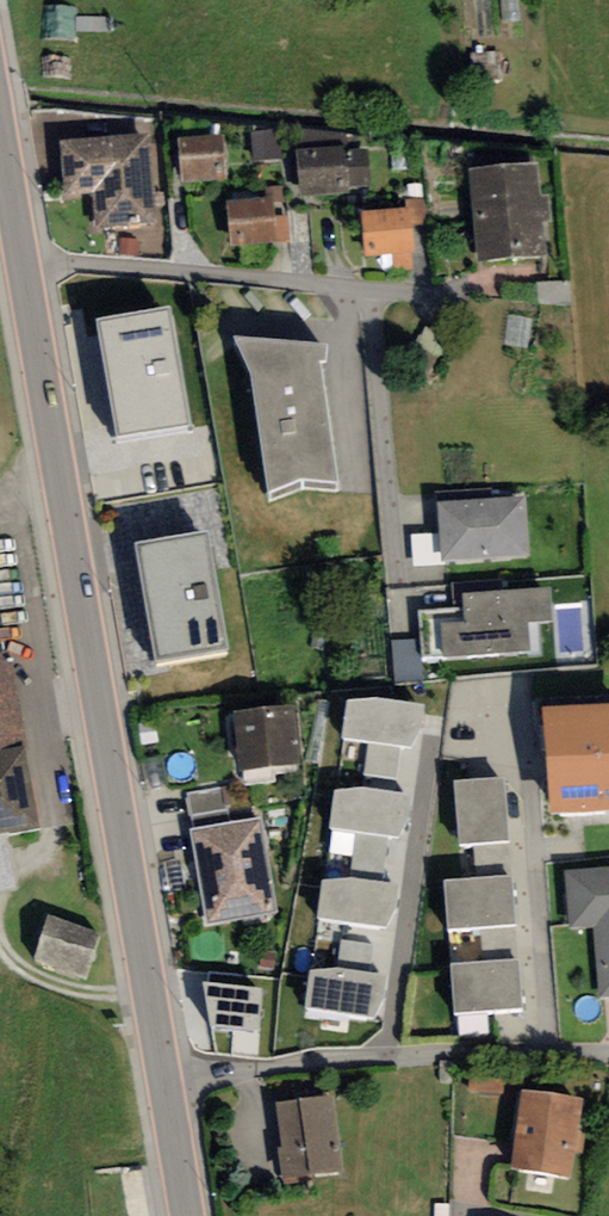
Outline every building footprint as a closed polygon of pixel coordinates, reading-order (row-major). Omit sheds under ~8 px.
[(279,161),(276,132),(251,134),(253,163),(279,161)] [(224,138),(178,141),(182,186),(228,182),(224,138)] [(148,139),(57,145),(61,198),(91,195),(96,233),(156,228),(148,139)] [(297,155),(301,200),(369,194),(365,149),(297,155)] [(538,167),(470,173),(480,266),(547,260),(538,167)] [(265,200),(227,205),(231,249),(290,243),(283,187),(263,190),(265,200)] [(424,200),(409,201),(412,227),(426,226),(424,200)] [(361,216),(366,260),(392,257),(411,256),(413,255),(409,211),(361,216)] [(412,271),(411,256),(392,257),(393,273),(412,271)] [(173,314),(99,326),(118,445),(192,433),(173,314)] [(250,381),(269,503),(302,489),(337,491),(319,370),(324,369),(326,355),(235,348),(250,381)] [(524,499),(438,506),(443,566),(529,560),(524,499)] [(208,539),(137,552),(158,669),(229,657),(208,539)] [(550,592),(463,598),(464,611),(419,614),(423,660),(442,658),(443,663),(531,656),(528,628),(553,626),(550,592)] [(417,642),(391,644),(395,685),(421,683),(417,642)] [(0,659),(0,839),(41,832),(12,667),(6,668),(5,659),(0,659)] [(345,702),(337,748),(421,756),(426,706),(378,698),(345,702)] [(293,711),(236,716),(241,775),(299,770),(293,711)] [(544,717),(551,823),(608,819),(608,713),(544,717)] [(506,782),(454,786),(460,851),(473,850),(508,847),(511,847),(506,782)] [(227,788),(187,795),(191,817),(231,809),(227,788)] [(331,792),(323,838),(407,846),(413,795),(364,789),(331,792)] [(261,822),(192,833),(207,928),(276,916),(261,822)] [(510,882),(508,847),(473,850),(476,885),(510,882)] [(608,1001),(608,871),(565,875),(571,933),(592,931),(599,1002),(608,1001)] [(476,885),(444,888),(448,937),(480,934),(516,931),(518,931),(513,882),(510,882),(476,885)] [(352,886),(319,889),(318,920),(381,929),(381,924),(394,925),(395,892),(352,886)] [(48,919),(34,961),(85,978),(99,936),(48,919)] [(518,965),(516,931),(480,934),(482,967),(518,965)] [(482,967),(452,969),(455,1019),(523,1013),(520,965),(518,965),(482,967)] [(388,977),(325,981),(328,1031),(391,1027),(388,977)] [(522,1095),(510,1175),(571,1184),(583,1104),(522,1095)] [(333,1099),(274,1107),(284,1184),(343,1176),(333,1099)]
